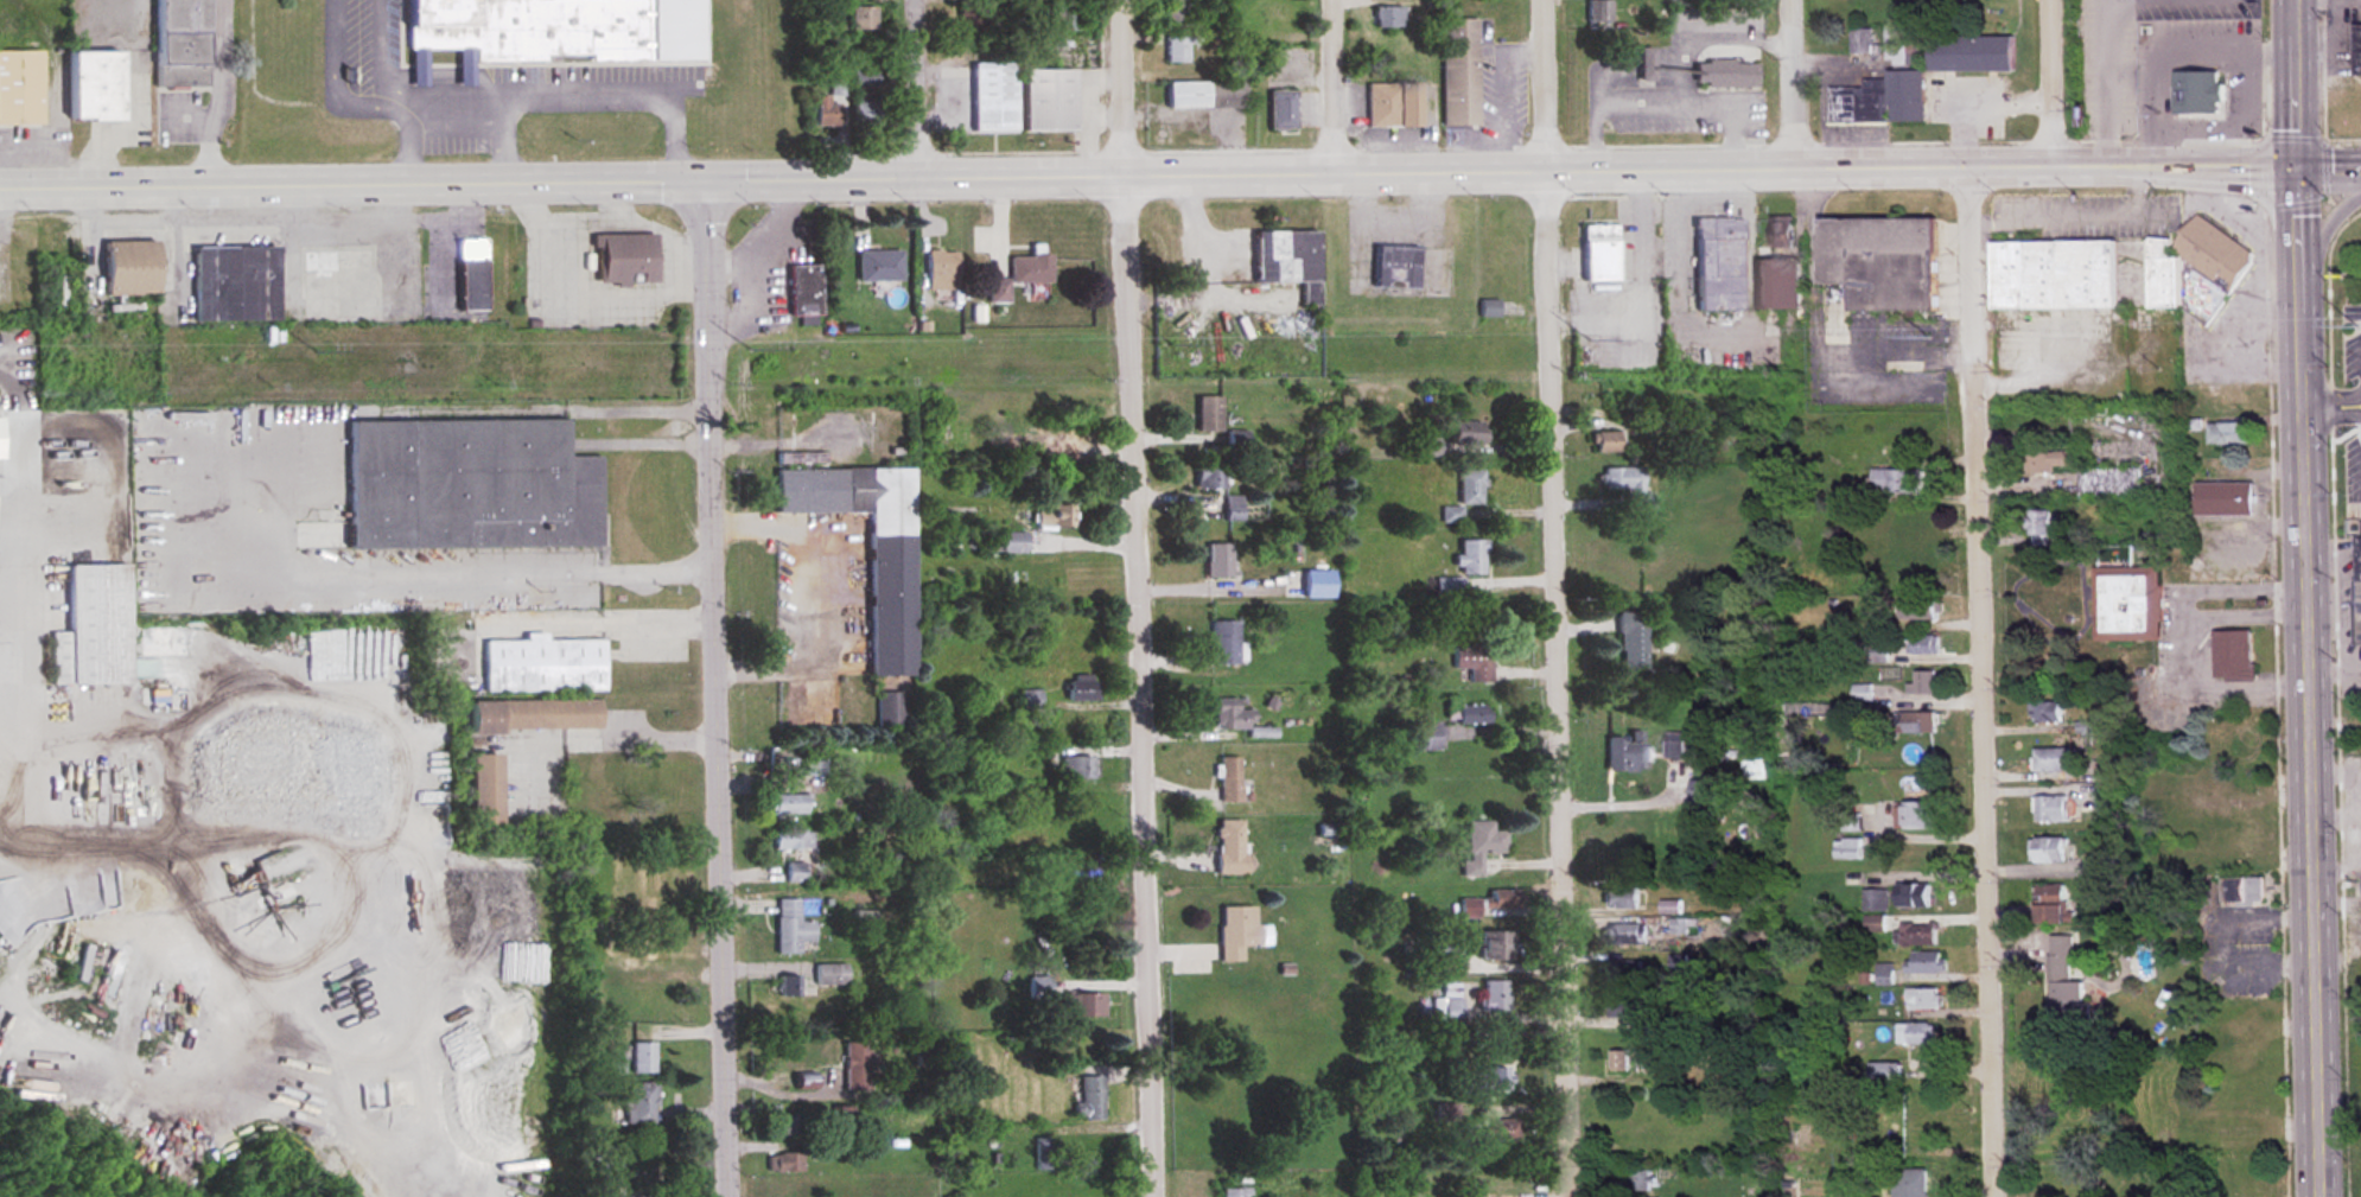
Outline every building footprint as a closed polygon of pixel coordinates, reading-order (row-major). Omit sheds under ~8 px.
[(153,88),(207,88),(207,0),(153,0),(153,88)] [(404,87),(424,87),(424,50),(456,51),(456,86),(471,87),(472,62),(646,62),(646,0),(404,0),(404,87)] [(983,1),(959,1),(959,32),(983,32),(983,1)] [(1589,23),(1609,23),(1609,1),(1589,1),(1589,23)] [(1167,30),(1194,30),(1194,6),(1167,6),(1167,30)] [(875,8),(850,8),(850,29),(875,29),(875,8)] [(1405,8),(1376,8),(1376,28),(1405,28),(1405,8)] [(1046,31),(1080,31),(1080,10),(1046,10),(1046,31)] [(1040,21),(1040,11),(1029,11),(1029,21),(1040,21)] [(1444,126),(1479,126),(1479,20),(1444,20),(1444,126)] [(2353,76),(2360,76),(2360,25),(2352,25),(2353,76)] [(1909,62),(1908,29),(1885,29),(1885,62),(1909,62)] [(1872,30),(1850,30),(1850,55),(1872,55),(1872,30)] [(1167,63),(1193,63),(1193,37),(1167,37),(1167,63)] [(1929,38),(1929,73),(2013,72),(2012,37),(1929,38)] [(42,124),(41,52),(0,52),(0,124),(42,124)] [(121,52),(65,52),(65,121),(121,121),(121,52)] [(1759,87),(1758,61),(1695,63),(1696,88),(1759,87)] [(1665,69),(1685,73),(1686,65),(1667,62),(1665,69)] [(973,133),(1016,133),(1016,64),(973,64),(973,133)] [(1023,132),(1073,132),(1073,71),(1023,71),(1023,132)] [(1887,123),(1923,123),(1923,72),(1887,72),(1887,123)] [(2175,72),(2175,117),(2219,117),(2219,72),(2175,72)] [(816,97),(816,125),(846,125),(846,79),(831,79),(831,97),(816,97)] [(1829,90),(1829,124),(1885,124),(1884,80),(1862,81),(1862,89),(1829,90)] [(1245,82),(1167,82),(1167,109),(1232,108),(1232,116),(1245,116),(1245,82)] [(1369,127),(1399,127),(1399,85),(1369,85),(1369,127)] [(1419,125),(1418,85),(1411,86),(1411,99),(1402,100),(1404,126),(1419,125)] [(1270,129),(1295,129),(1295,91),(1270,91),(1270,129)] [(877,126),(877,94),(854,94),(854,126),(877,126)] [(2147,238),(2147,308),(2176,308),(2209,329),(2253,257),(2253,252),(2194,216),(2176,244),(2166,238),(2147,238)] [(1770,251),(1792,251),(1792,218),(1770,218),(1770,251)] [(1697,313),(1743,313),(1742,219),(1696,219),(1697,313)] [(1819,286),(1850,286),(1850,313),(1935,313),(1935,220),(1819,220),(1819,286)] [(1619,282),(1619,226),(1584,226),(1584,282),(1619,282)] [(1318,231),(1255,232),(1255,283),(1302,282),(1303,305),(1319,305),(1318,231)] [(654,285),(654,235),(594,236),(594,285),(654,285)] [(458,240),(459,298),(485,298),(484,240),(458,240)] [(1991,242),(1992,311),(2115,310),(2115,241),(1991,242)] [(155,296),(155,242),(102,242),(102,296),(155,296)] [(1375,289),(1419,289),(1419,247),(1375,247),(1375,289)] [(275,322),(275,249),(193,249),(193,322),(275,322)] [(901,252),(858,252),(858,282),(901,282),(901,252)] [(957,291),(957,252),(927,252),(927,291),(957,291)] [(1010,257),(1010,284),(1051,284),(1051,257),(1010,257)] [(1800,311),(1800,261),(1756,261),(1757,311),(1800,311)] [(821,266),(790,266),(790,315),(821,315),(821,266)] [(1009,304),(1009,281),(990,281),(990,304),(1009,304)] [(1220,432),(1220,397),(1197,397),(1197,433),(1220,432)] [(348,422),(349,549),(601,548),(600,456),(566,457),(566,421),(348,422)] [(1452,422),(1452,447),(1483,447),(1483,422),(1452,422)] [(2207,446),(2246,446),(2246,424),(2207,424),(2207,446)] [(1061,429),(1061,446),(1094,446),(1094,429),(1061,429)] [(1246,432),(1227,432),(1227,450),(1246,450),(1246,432)] [(1595,433),(1595,453),(1618,453),(1618,433),(1595,433)] [(1421,441),(1421,456),(1437,456),(1437,441),(1421,441)] [(2070,453),(2027,453),(2027,473),(2070,473),(2070,453)] [(1195,467),(1195,489),(1222,489),(1222,467),(1195,467)] [(1628,514),(1653,514),(1653,492),(1643,492),(1643,468),(1603,468),(1603,489),(1628,489),(1628,514)] [(869,513),(869,676),(913,676),(913,469),(776,469),(776,513),(869,513)] [(2140,498),(2140,469),(2080,469),(2080,498),(2140,498)] [(1927,470),(1872,470),(1872,494),(1927,494),(1927,470)] [(1459,471),(1459,508),(1443,508),(1443,522),(1462,522),(1462,506),(1483,506),(1483,471),(1459,471)] [(2195,484),(2195,516),(2252,516),(2252,484),(2195,484)] [(1226,520),(1243,520),(1243,496),(1226,496),(1226,520)] [(1057,513),(1035,513),(1035,528),(1074,528),(1074,504),(1057,504),(1057,513)] [(2050,512),(2030,512),(2030,547),(2050,547),(2050,512)] [(1025,533),(999,533),(999,553),(1025,553),(1025,533)] [(1485,540),(1458,540),(1458,574),(1485,574),(1485,540)] [(1206,544),(1206,578),(1231,578),(1231,544),(1206,544)] [(128,566),(67,566),(67,633),(52,633),(52,685),(129,684),(128,566)] [(2095,642),(2159,642),(2159,568),(2093,568),(2093,594),(2095,594),(2095,642)] [(1304,595),(1332,595),(1332,571),(1304,571),(1304,595)] [(1463,596),(1463,579),(1436,579),(1436,596),(1463,596)] [(1901,620),(1939,620),(1939,602),(1901,602),(1901,620)] [(1647,669),(1647,612),(1619,612),(1619,669),(1647,669)] [(1238,622),(1210,622),(1210,665),(1238,665),(1238,622)] [(2214,631),(2214,680),(2253,680),(2253,631),(2214,631)] [(524,641),(485,642),(485,693),(604,692),(604,640),(545,641),(545,633),(524,634),(524,641)] [(1937,656),(1937,637),(1909,637),(1909,656),(1937,656)] [(1470,683),(1492,683),(1492,645),(1454,645),(1454,669),(1470,669),(1470,683)] [(1935,672),(1914,672),(1914,684),(1907,684),(1907,695),(1935,695),(1935,672)] [(1065,701),(1099,701),(1099,678),(1065,678),(1065,701)] [(1042,690),(1020,690),(1020,711),(1042,711),(1042,690)] [(904,694),(878,693),(877,729),(904,729),(904,694)] [(1236,711),(1236,699),(1214,699),(1214,730),(1251,730),(1251,711),(1236,711)] [(600,701),(468,702),(469,732),(600,731),(600,701)] [(2029,724),(2060,724),(2060,704),(2029,704),(2029,724)] [(1458,705),(1458,724),(1486,724),(1486,705),(1458,705)] [(1902,734),(1936,734),(1936,713),(1902,713),(1902,734)] [(1412,751),(1439,751),(1439,724),(1412,724),(1412,751)] [(1666,758),(1684,758),(1684,733),(1666,733),(1666,758)] [(1607,772),(1646,772),(1646,737),(1607,737),(1607,772)] [(1026,766),(1043,766),(1043,748),(1026,748),(1026,766)] [(2071,773),(2071,750),(2033,750),(2033,773),(2071,773)] [(469,823),(499,823),(499,756),(469,756),(469,823)] [(822,757),(803,757),(803,775),(822,775),(822,757)] [(1061,779),(1096,779),(1096,758),(1061,758),(1061,779)] [(1220,803),(1241,803),(1241,758),(1220,758),(1220,803)] [(1690,803),(1716,803),(1716,782),(1690,782),(1690,803)] [(1059,792),(1059,811),(1095,811),(1095,792),(1059,792)] [(771,814),(807,814),(807,794),(771,794),(771,814)] [(2034,798),(2034,824),(2067,824),(2067,798),(2034,798)] [(1895,831),(1933,831),(1933,803),(1895,803),(1895,831)] [(1841,832),(1860,832),(1860,816),(1841,816),(1841,832)] [(1243,821),(1217,821),(1217,876),(1243,876),(1243,821)] [(1506,854),(1506,832),(1492,832),(1492,821),(1466,821),(1467,861),(1462,861),(1462,877),(1483,876),(1483,854),(1506,854)] [(772,850),(812,850),(812,829),(772,829),(772,850)] [(2030,864),(2066,864),(2066,839),(2030,839),(2030,864)] [(1862,860),(1862,840),(1834,840),(1834,860),(1862,860)] [(1100,863),(1063,863),(1063,883),(1100,883),(1100,863)] [(804,879),(803,864),(787,865),(789,881),(804,879)] [(2262,878),(2221,878),(2221,903),(2262,903),(2262,878)] [(1928,908),(1928,884),(1897,884),(1897,908),(1928,908)] [(2035,926),(2064,926),(2064,886),(2035,886),(2035,926)] [(1516,889),(1485,889),(1485,912),(1516,912),(1516,889)] [(1638,909),(1638,889),(1604,889),(1604,909),(1638,909)] [(1888,890),(1864,890),(1864,912),(1888,912),(1888,890)] [(1459,898),(1459,918),(1479,918),(1479,898),(1459,898)] [(777,955),(800,955),(800,941),(815,941),(815,921),(800,921),(800,899),(777,899),(777,955)] [(1661,914),(1680,915),(1680,902),(1661,901),(1661,914)] [(1220,908),(1220,963),(1242,963),(1242,948),(1269,948),(1269,927),(1255,927),(1255,908),(1220,908)] [(1884,933),(1884,916),(1867,916),(1867,933),(1884,933)] [(1687,921),(1672,921),(1672,935),(1687,935),(1687,921)] [(1936,946),(1936,924),(1898,924),(1898,946),(1936,946)] [(1647,945),(1647,925),(1608,925),(1608,945),(1647,945)] [(1512,960),(1512,931),(1479,931),(1479,960),(1512,960)] [(2049,937),(2048,1025),(2086,1026),(2086,984),(2071,984),(2072,937),(2049,937)] [(1907,973),(1946,973),(1946,953),(1907,953),(1907,973)] [(1443,973),(1460,973),(1460,955),(1443,955),(1443,973)] [(1670,973),(1686,973),(1686,957),(1670,957),(1670,973)] [(1642,984),(1642,962),(1605,962),(1605,984),(1642,984)] [(816,984),(846,984),(846,964),(816,964),(816,984)] [(799,997),(799,975),(778,975),(778,997),(799,997)] [(1049,977),(1030,977),(1030,998),(1049,998),(1049,977)] [(1507,1011),(1507,981),(1481,981),(1481,1011),(1507,1011)] [(1461,983),(1443,983),(1443,998),(1433,998),(1433,1026),(1461,1026),(1461,983)] [(1908,989),(1908,1011),(1942,1011),(1942,989),(1908,989)] [(1102,993),(1063,993),(1063,1017),(1102,1017),(1102,993)] [(1611,1018),(1644,1018),(1644,999),(1611,999),(1611,1018)] [(1897,1024),(1897,1045),(1936,1045),(1936,1024),(1897,1024)] [(845,1090),(870,1090),(870,1042),(845,1042),(845,1090)] [(633,1074),(656,1074),(656,1043),(633,1043),(633,1074)] [(1630,1074),(1630,1052),(1612,1052),(1612,1074),(1630,1074)] [(1901,1084),(1901,1064),(1870,1064),(1870,1084),(1901,1084)] [(1507,1091),(1507,1068),(1461,1068),(1461,1091),(1507,1091)] [(796,1075),(795,1089),(815,1090),(815,1076),(796,1075)] [(1080,1103),(1074,1103),(1074,1120),(1102,1120),(1102,1076),(1080,1076),(1080,1103)] [(624,1084),(624,1123),(654,1123),(654,1084),(624,1084)] [(854,1126),(854,1106),(835,1106),(835,1126),(854,1126)] [(804,1116),(770,1116),(770,1135),(804,1135),(804,1116)] [(1516,1143),(1516,1118),(1483,1118),(1483,1143),(1516,1143)] [(1035,1139),(1035,1168),(1052,1168),(1052,1139),(1035,1139)] [(804,1154),(768,1154),(768,1171),(804,1171),(804,1154)] [(1897,1169),(1897,1196),(1927,1196),(1927,1169),(1897,1169)] [(1630,1192),(1651,1192),(1651,1171),(1630,1171),(1630,1192)] [(597,1187),(597,1196),(615,1196),(615,1187),(597,1187)] [(1249,1188),(1221,1188),(1221,1196),(1249,1196),(1249,1188)]
